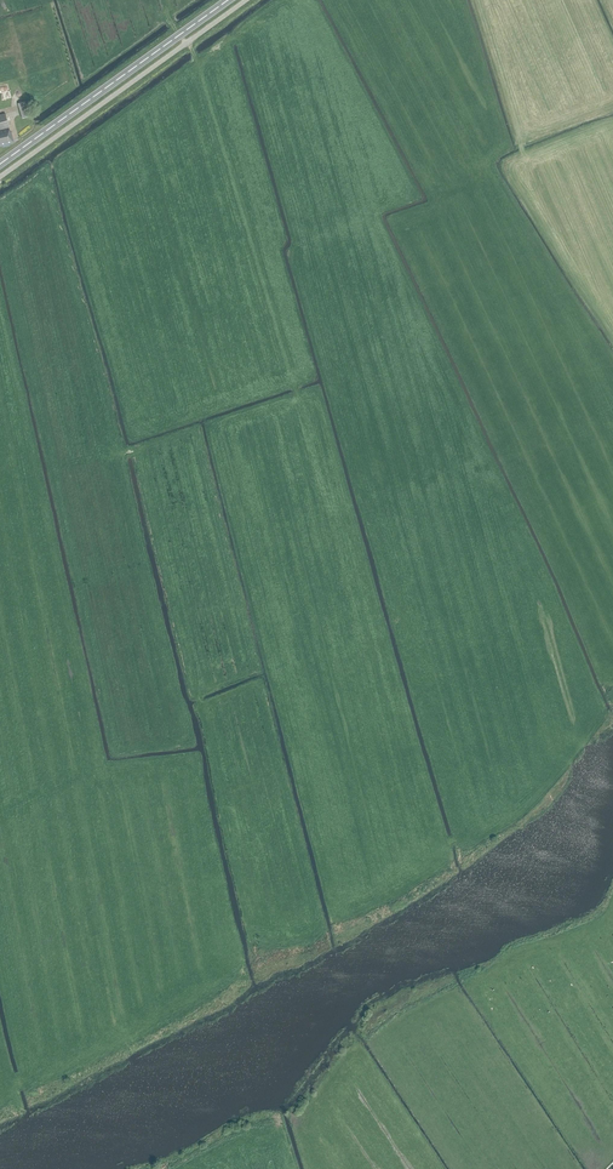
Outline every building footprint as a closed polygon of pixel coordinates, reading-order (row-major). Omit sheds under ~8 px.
[(18,103),(22,118),(30,116),(25,101),(18,103)] [(13,143),(11,133),(10,133),(5,114),(0,116),(0,147),(13,143)]
